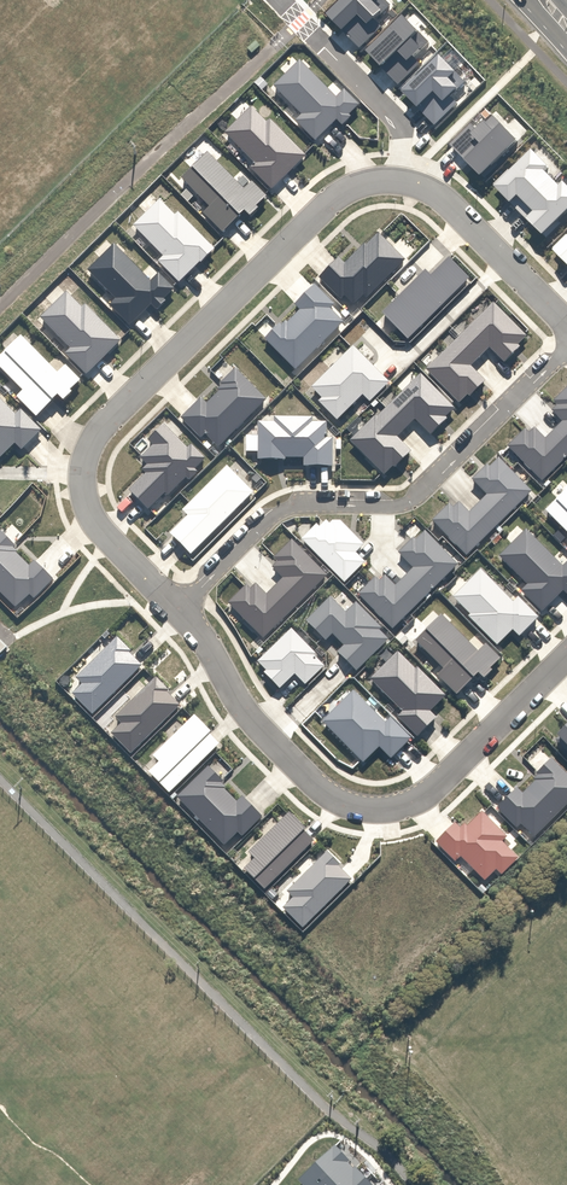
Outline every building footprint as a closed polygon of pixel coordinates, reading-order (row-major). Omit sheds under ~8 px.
[(334,98),(303,64),(276,88),(303,117),(294,121),(314,143),(358,103),(345,89),(334,98)] [(247,169),(270,193),(308,155),(256,102),(223,134),(252,163),(247,169)] [(242,189),(207,152),(177,180),(202,206),(195,212),(227,245),(271,203),(250,181),(242,189)] [(158,196),(127,228),(157,257),(152,261),(179,287),(214,250),(158,196)] [(368,300),(404,260),(373,232),(343,266),(336,260),(318,279),(343,302),(346,298),(355,306),(364,296),(368,300)] [(101,256),(88,269),(118,298),(111,304),(127,320),(148,297),(157,305),(172,290),(155,273),(147,281),(115,251),(106,261),(101,256)] [(383,312),(405,333),(461,277),(445,261),(423,282),(416,279),(383,312)] [(347,323),(312,287),(294,305),(300,310),(287,323),(283,318),(262,339),(296,374),(347,323)] [(68,290),(39,319),(66,346),(60,352),(86,377),(120,342),(68,290)] [(492,298),(423,367),(460,404),(486,379),(471,364),(486,349),(501,364),(530,336),(492,298)] [(0,356),(0,369),(20,390),(14,396),(37,419),(78,380),(66,367),(59,374),(22,335),(0,356)] [(386,381),(351,347),(312,387),(322,397),(319,401),(335,417),(359,392),(367,401),(386,381)] [(221,448),(269,398),(234,364),(218,381),(223,386),(207,403),(200,397),(179,419),(201,441),(207,434),(221,448)] [(460,408),(423,369),(348,441),(384,479),(413,451),(398,436),(417,417),(433,434),(460,408)] [(566,442),(566,387),(548,404),(563,421),(555,429),(566,442)] [(148,470),(131,489),(148,504),(166,485),(170,488),(188,469),(194,475),(212,456),(191,436),(184,438),(161,417),(142,438),(149,445),(136,459),(148,470)] [(274,424),(258,424),(258,457),(272,458),(272,452),(305,452),(305,463),(328,463),(328,440),(321,438),(322,425),(306,425),(306,420),(274,419),(274,424)] [(507,448),(541,483),(566,457),(566,442),(555,429),(543,439),(530,425),(507,448)] [(484,500),(504,521),(537,491),(502,455),(476,480),(490,494),(484,500)] [(249,491),(225,467),(188,502),(197,510),(174,532),(190,548),(249,491)] [(547,509),(566,532),(566,491),(547,509)] [(456,499),(433,520),(467,556),(504,521),(484,500),(470,513),(456,499)] [(530,530),(502,557),(527,583),(522,588),(543,609),(566,586),(566,561),(563,565),(530,530)] [(383,576),(365,592),(395,624),(459,564),(427,531),(421,537),(418,534),(399,552),(415,569),(394,588),(383,576)] [(333,576),(296,537),(276,557),(278,559),(273,564),(286,578),(282,577),(285,581),(310,608),(333,576)] [(484,567),(454,595),(498,642),(514,627),(521,634),(540,616),(519,594),(514,599),(484,567)] [(267,646),(310,608),(285,581),(282,577),(265,592),(260,586),(254,592),(249,586),(229,604),(267,646)] [(340,651),(359,671),(392,640),(382,631),(387,627),(359,597),(348,608),(334,593),(306,619),(327,641),(337,632),(348,643),(340,651)] [(502,658),(488,643),(480,651),(445,615),(419,640),(446,669),(440,675),(461,697),(502,658)] [(298,670),(308,682),(328,664),(295,626),(258,658),(281,685),(298,670)] [(75,693),(97,716),(150,665),(122,636),(79,676),(85,683),(75,693)] [(446,696),(402,652),(373,680),(405,712),(401,716),(419,735),(438,717),(431,710),(446,696)] [(136,753),(186,705),(158,675),(117,714),(123,721),(114,730),(136,753)] [(357,693),(326,722),(363,760),(381,743),(391,754),(411,736),(393,718),(384,723),(357,693)] [(154,771),(173,791),(225,743),(198,714),(156,753),(164,762),(154,771)] [(550,751),(532,771),(538,776),(525,791),(515,788),(498,805),(537,841),(566,808),(566,767),(550,751)] [(211,766),(176,799),(224,848),(259,815),(211,766)] [(456,821),(434,839),(456,865),(462,860),(482,884),(515,857),(502,842),(506,833),(484,806),(460,826),(456,821)] [(247,867),(266,887),(314,841),(288,814),(250,851),(257,858),(247,867)] [(352,878),(326,852),(286,891),(293,897),(283,907),(303,927),(352,878)]
